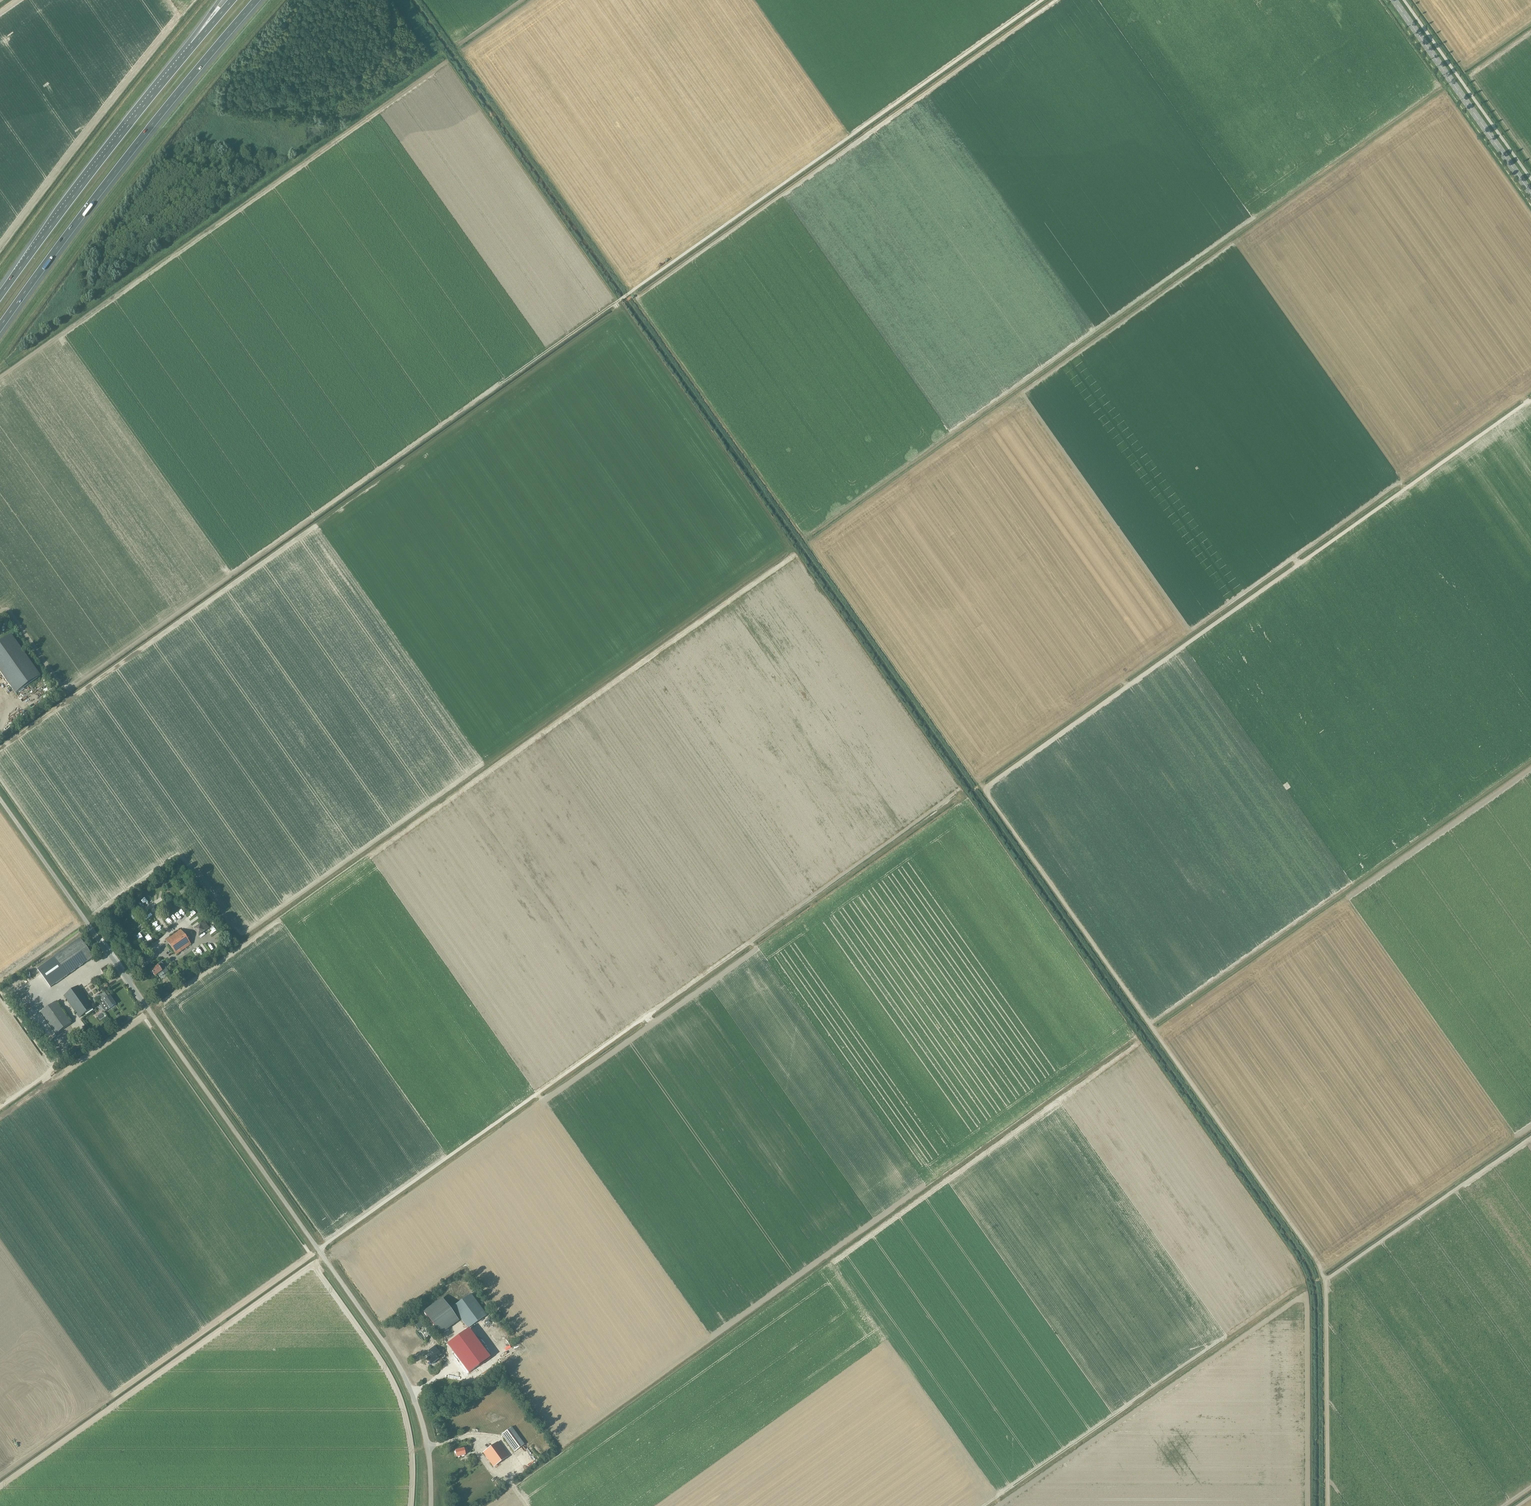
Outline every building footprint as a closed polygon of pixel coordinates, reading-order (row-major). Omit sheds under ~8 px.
[(40,676),(11,635),(0,643),(0,671),(15,693),(40,676)] [(3,695),(0,696),(6,707),(9,705),(3,695)] [(203,922),(193,929),(198,936),(208,928),(203,922)] [(181,930),(166,940),(176,955),(191,944),(181,930)] [(54,957),(67,975),(93,957),(80,939),(54,957)] [(67,975),(54,957),(38,969),(50,987),(67,975)] [(154,976),(158,974),(160,977),(168,971),(161,961),(157,965),(158,966),(151,971),(154,976)] [(79,1018),(93,1007),(78,986),(63,996),(79,1018)] [(116,1004),(110,996),(108,998),(104,992),(99,996),(103,1002),(104,1001),(110,1008),(116,1004)] [(55,1001),(40,1012),(56,1034),(71,1023),(55,1001)] [(468,1329),(487,1315),(471,1293),(452,1307),(468,1329)] [(443,1299),(424,1313),(439,1333),(458,1320),(443,1299)] [(468,1373),(490,1358),(476,1338),(454,1354),(468,1373)] [(431,1355),(426,1359),(431,1365),(438,1359),(437,1358),(441,1355),(434,1346),(428,1351),(431,1355)] [(514,1452),(525,1444),(512,1427),(502,1434),(514,1452)] [(494,1467),(508,1456),(498,1442),(483,1452),(494,1467)] [(465,1453),(468,1452),(467,1447),(464,1448),(455,1450),(457,1457),(466,1454),(465,1453)]
